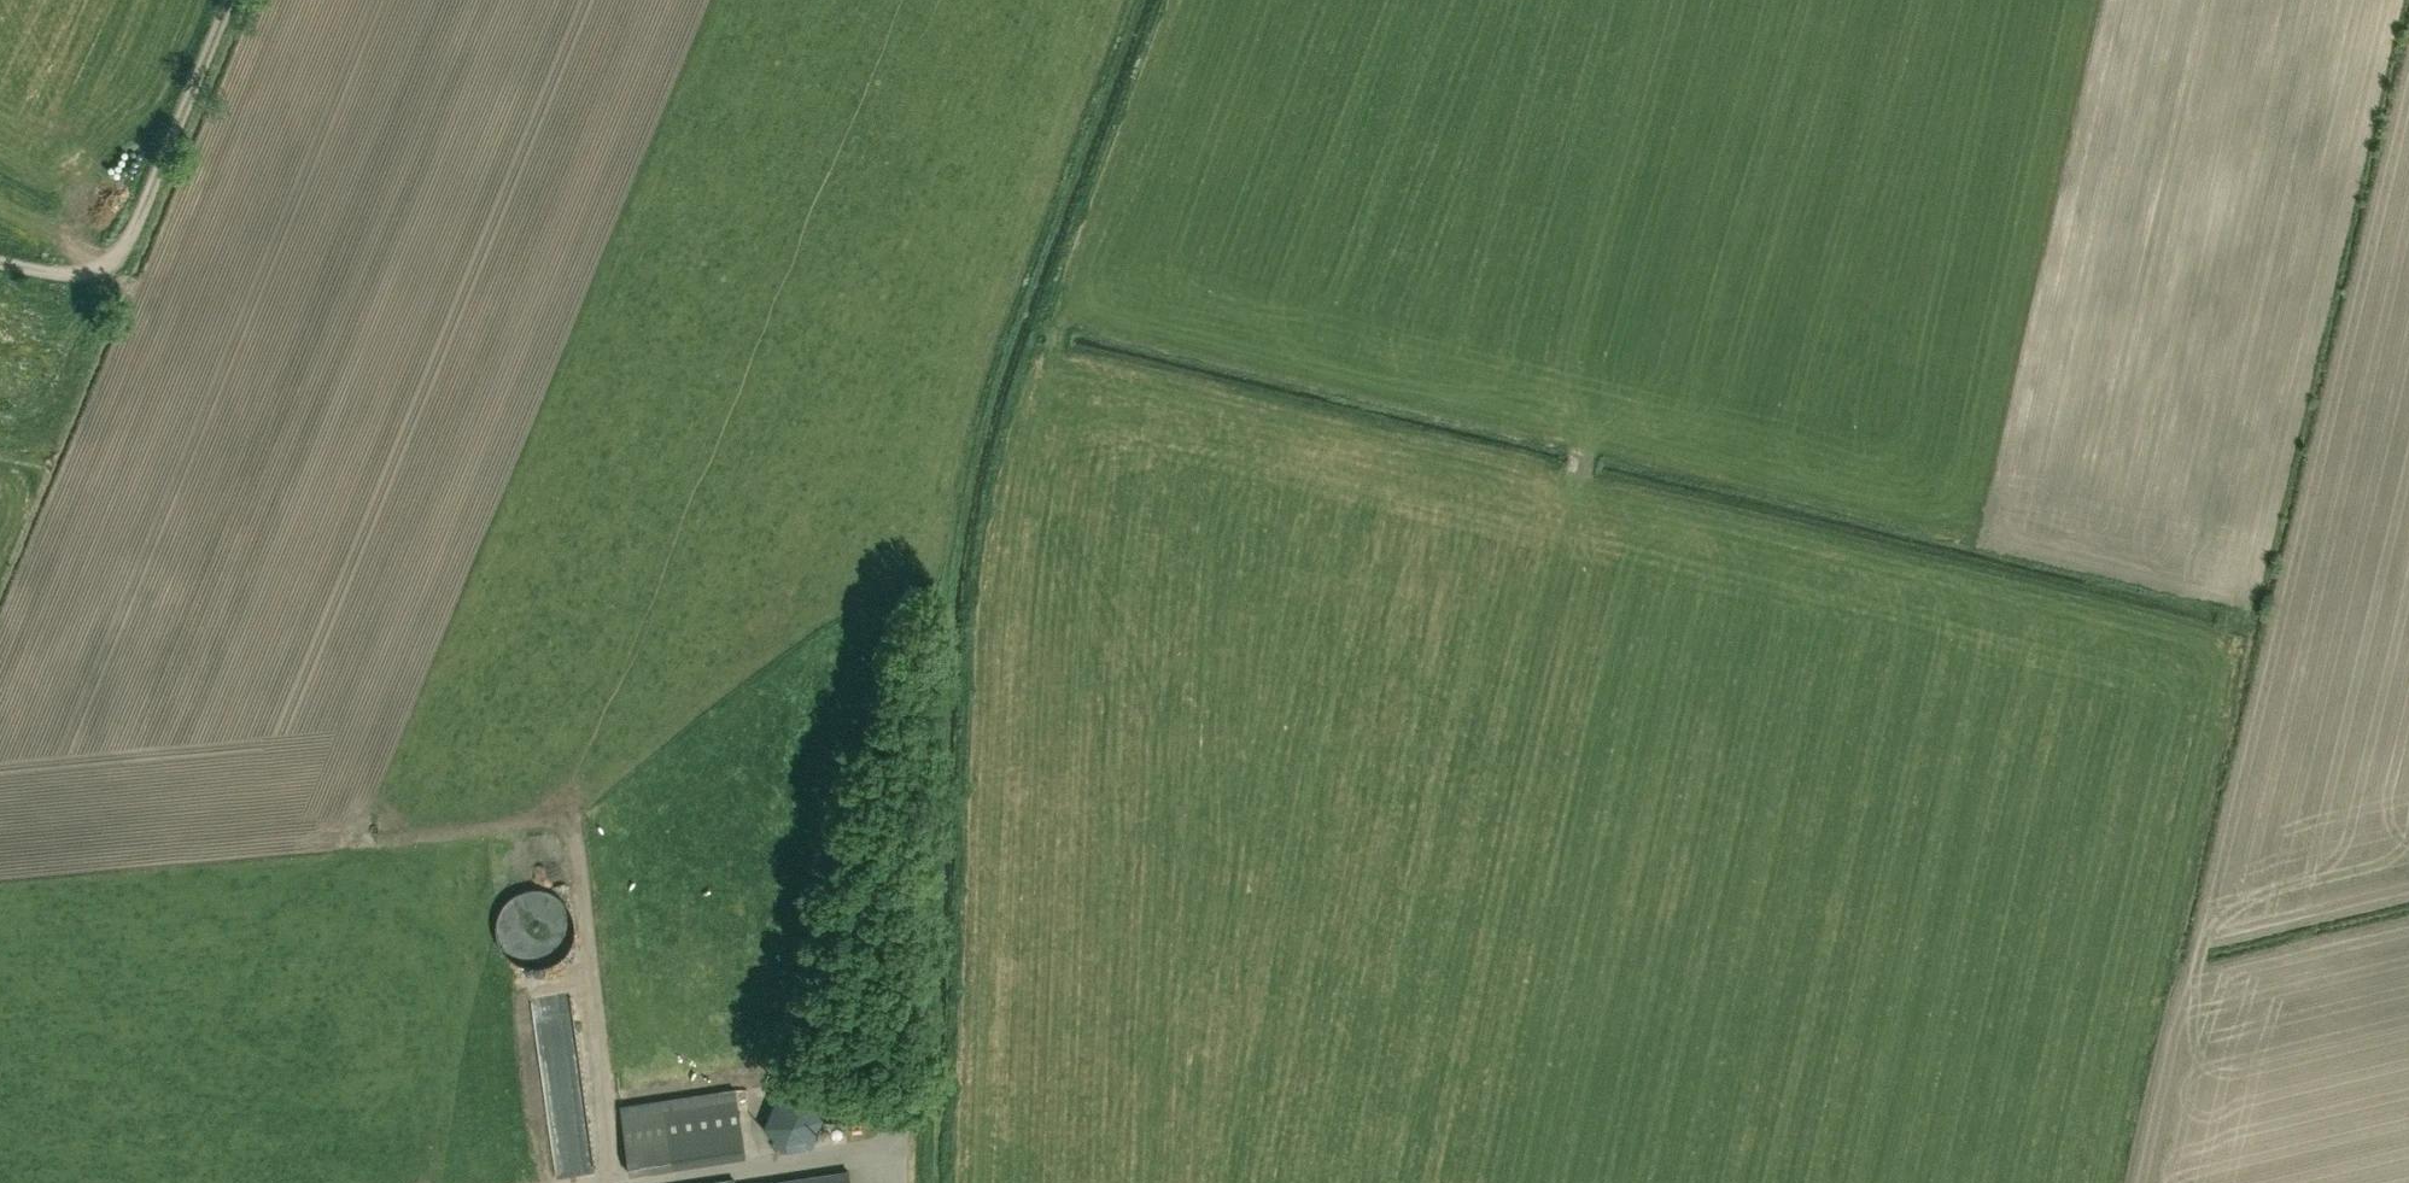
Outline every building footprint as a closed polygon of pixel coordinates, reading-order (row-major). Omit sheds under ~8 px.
[(545,890),(536,889),(532,889),(528,890),(524,891),(520,893),(516,894),(511,898),(508,901),(504,905),(500,912),(498,917),(497,922),(497,928),(497,933),(498,938),(501,945),(504,952),(508,956),(514,961),(518,963),(522,965),(526,966),(530,967),(534,968),(540,968),(546,966),(551,964),(555,962),(559,960),(562,958),(565,955),(569,951),(571,946),(573,942),(575,936),(575,931),(576,926),(575,920),(574,915),(571,911),(568,905),(565,902),(561,897),(555,893),(549,891),(545,890)] [(550,1008),(556,1095),(584,1093),(578,1007),(550,1008)] [(795,1084),(779,1095),(785,1103),(768,1115),(790,1147),(823,1124),(795,1084)] [(634,1173),(745,1155),(735,1088),(623,1106),(634,1173)] [(850,1172),(775,1182),(851,1182),(850,1172)]
